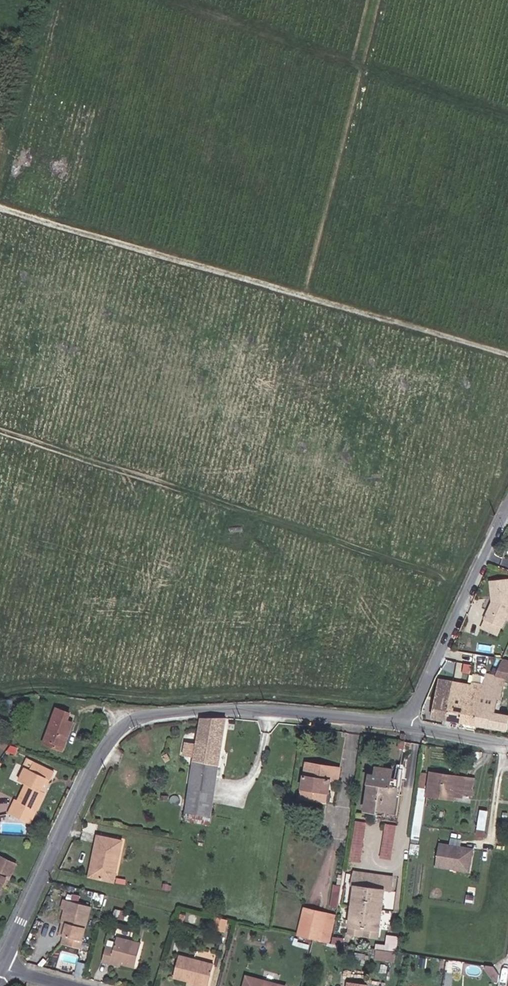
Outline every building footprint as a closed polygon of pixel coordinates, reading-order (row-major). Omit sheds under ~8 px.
[(489,586),(491,607),(482,625),(500,633),(507,616),(507,584),(489,586)] [(500,633),(482,625),(479,633),(497,641),(500,633)] [(475,725),(504,731),(507,716),(497,714),(502,680),(507,681),(507,670),(500,669),(498,679),(485,676),(484,682),(475,725)] [(425,709),(423,715),(475,725),(484,682),(478,680),(476,685),(470,684),(470,687),(437,680),(431,710),(425,709)] [(52,742),(48,749),(60,755),(73,727),(68,725),(72,718),(60,712),(47,739),(52,742)] [(215,775),(226,719),(200,719),(195,746),(193,758),(190,771),(215,775)] [(43,747),(48,749),(52,742),(47,739),(43,747)] [(193,758),(195,746),(185,744),(182,756),(193,758)] [(331,768),(302,763),(297,799),(320,803),(322,792),(319,791),(320,781),(330,782),(331,768)] [(20,764),(16,773),(22,776),(25,767),(20,764)] [(377,810),(382,768),(366,766),(360,810),(370,811),(370,809),(377,810)] [(1,819),(16,827),(23,813),(29,816),(37,800),(30,796),(40,775),(25,767),(22,776),(16,773),(9,786),(18,790),(11,805),(8,804),(1,819)] [(409,827),(416,828),(424,769),(417,767),(409,827)] [(387,769),(382,768),(377,810),(390,812),(395,779),(386,778),(387,769)] [(436,791),(452,793),(461,795),(462,791),(469,792),(472,776),(428,769),(425,793),(435,795),(436,791)] [(182,814),(207,818),(215,775),(190,771),(182,814)] [(30,796),(37,800),(47,778),(40,775),(30,796)] [(480,829),(483,811),(475,810),(472,828),(480,829)] [(23,813),(16,827),(23,830),(29,816),(23,813)] [(364,861),(368,820),(357,819),(353,860),(364,861)] [(387,822),(382,857),(394,858),(399,824),(387,822)] [(409,827),(407,840),(414,841),(416,828),(409,827)] [(97,854),(93,876),(112,880),(121,840),(96,835),(92,853),(97,854)] [(454,848),(455,841),(445,839),(444,849),(454,851),(454,848)] [(464,872),(467,850),(454,848),(454,851),(444,849),(434,848),(431,867),(464,872)] [(87,874),(93,876),(97,854),(92,853),(87,874)] [(3,883),(10,869),(0,864),(0,882),(3,883)] [(350,886),(367,888),(369,873),(352,871),(352,875),(350,886)] [(367,888),(379,890),(387,891),(389,877),(369,873),(367,888)] [(340,907),(345,884),(336,883),(332,906),(340,907)] [(345,926),(361,928),(367,888),(350,886),(345,926)] [(361,928),(374,930),(379,890),(367,888),(361,928)] [(64,909),(67,898),(61,897),(58,907),(64,909)] [(89,905),(67,898),(64,909),(61,919),(68,921),(64,934),(60,945),(77,950),(89,905)] [(295,936),(310,940),(317,941),(322,913),(300,909),(295,936)] [(222,931),(225,918),(223,918),(212,915),(209,928),(222,931)] [(58,932),(64,934),(68,921),(61,919),(58,932)] [(334,943),(346,944),(347,936),(335,934),(334,943)] [(125,959),(125,961),(138,965),(145,942),(121,935),(118,947),(107,944),(102,961),(111,964),(114,956),(125,959)] [(392,953),(394,938),(384,936),(382,951),(388,952),(392,953)] [(388,959),(388,952),(382,951),(372,950),(371,957),(388,959)] [(183,976),(197,980),(195,985),(198,985),(206,985),(211,964),(176,954),(172,973),(183,976)] [(122,967),(125,961),(125,959),(114,956),(111,964),(122,967)] [(490,982),(496,978),(492,972),(486,976),(490,982)] [(197,980),(183,976),(182,982),(195,985),(197,980)] [(278,985),(239,977),(237,985),(278,985)]
